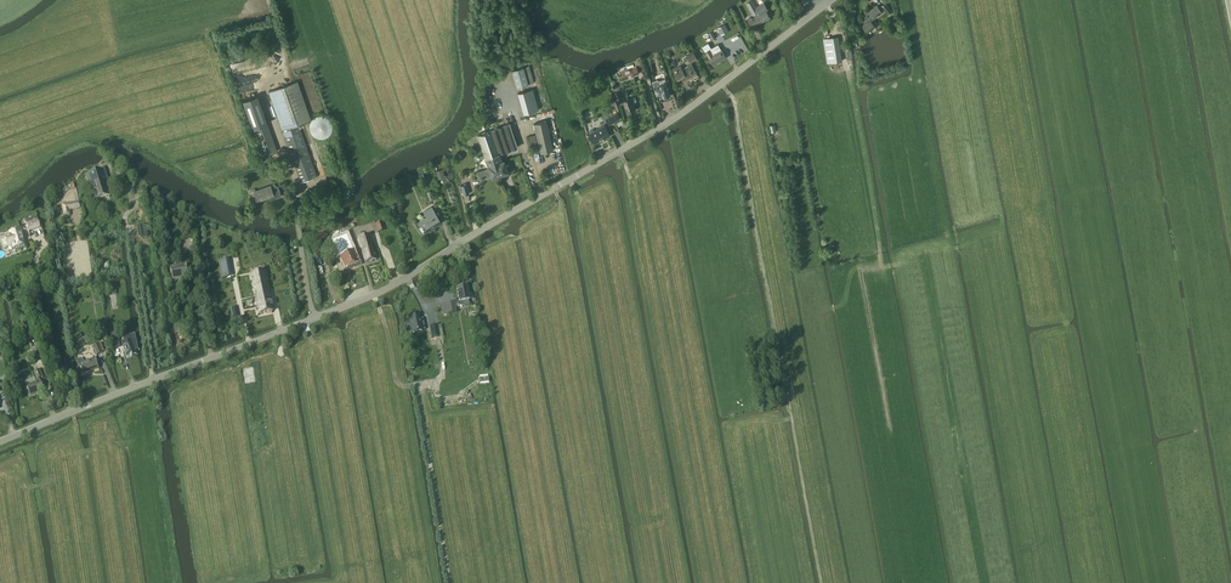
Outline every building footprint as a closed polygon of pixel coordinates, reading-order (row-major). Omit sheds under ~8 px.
[(766,11),(768,9),(764,3),(756,7),(752,0),(747,3),(754,15),(755,17),(752,19),(751,17),(747,19),(752,28),(770,18),(766,11)] [(886,2),(881,6),(888,14),(892,11),(886,2)] [(877,5),(862,16),(867,22),(862,25),(867,32),(875,27),(871,21),(882,12),(877,5)] [(728,31),(725,24),(718,28),(721,35),(728,31)] [(838,36),(823,39),(827,63),(842,60),(838,36)] [(713,55),(710,49),(706,52),(713,65),(726,58),(721,50),(713,55)] [(686,54),(691,63),(697,59),(693,51),(686,54)] [(679,81),(683,79),(685,82),(698,75),(692,64),(682,69),(681,66),(673,70),(679,81)] [(511,70),(516,88),(528,85),(528,84),(533,83),(529,66),(524,67),(511,70)] [(622,71),(624,78),(625,79),(634,75),(639,73),(636,66),(631,68),(622,71)] [(657,79),(652,81),(656,95),(662,93),(663,97),(664,96),(665,98),(670,96),(669,95),(671,94),(667,82),(659,85),(657,79)] [(298,81),(285,86),(268,92),(301,182),(317,177),(299,124),(311,120),(298,81)] [(523,114),(538,110),(532,89),(517,93),(523,114)] [(623,99),(620,90),(614,92),(617,101),(623,99)] [(277,151),(257,95),(243,100),(263,156),(277,151)] [(632,98),(623,101),(627,113),(636,110),(632,98)] [(609,125),(620,119),(617,113),(606,119),(609,125)] [(309,125),(309,129),(310,132),(312,135),(315,138),(318,139),(322,139),(326,138),(329,136),(331,133),(332,130),(333,127),(332,123),(330,120),(328,118),(324,116),(320,116),(317,117),(313,118),(311,121),(309,125)] [(547,121),(543,121),(533,124),(540,153),(553,150),(547,121)] [(493,163),(495,163),(501,161),(501,159),(499,153),(517,147),(509,124),(496,128),(490,130),(477,135),(469,137),(465,138),(468,147),(469,147),(470,150),(473,149),(475,154),(483,151),(484,155),(479,156),(480,159),(485,157),(485,158),(491,156),(493,163)] [(589,132),(589,133),(594,144),(610,136),(605,125),(594,131),(593,130),(592,129),(589,130),(589,132)] [(527,137),(529,146),(536,144),(534,135),(527,137)] [(491,156),(485,158),(487,165),(488,168),(477,172),(479,180),(491,176),(491,177),(492,177),(493,179),(495,179),(496,177),(496,176),(499,175),(495,163),(493,163),(491,156)] [(505,164),(504,160),(501,161),(495,163),(499,175),(502,174),(503,175),(506,175),(507,174),(507,172),(508,172),(506,168),(508,167),(507,165),(506,163),(505,164)] [(105,169),(95,172),(100,189),(103,198),(110,196),(109,190),(112,190),(105,169)] [(100,189),(95,172),(85,175),(91,192),(93,191),(96,201),(103,198),(100,189)] [(281,196),(277,185),(276,186),(275,184),(271,185),(255,190),(255,188),(253,189),(257,202),(274,196),(275,198),(281,196)] [(467,184),(460,185),(463,195),(469,193),(467,184)] [(62,205),(63,216),(65,216),(70,215),(71,215),(70,210),(81,209),(80,202),(62,205)] [(436,224),(437,225),(441,222),(432,207),(424,212),(426,216),(428,219),(421,224),(426,231),(436,224)] [(419,220),(421,224),(428,219),(426,216),(419,220)] [(40,228),(38,220),(26,224),(28,232),(40,228)] [(386,230),(383,222),(375,224),(378,232),(386,230)] [(137,226),(138,232),(139,238),(148,236),(146,224),(137,226)] [(24,238),(21,229),(9,232),(9,235),(4,237),(7,247),(12,246),(13,249),(25,245),(23,239),(24,238)] [(324,230),(311,239),(318,250),(324,246),(320,241),(328,236),(324,230)] [(347,235),(333,241),(345,270),(359,264),(347,235)] [(369,235),(358,238),(365,263),(377,260),(369,235)] [(229,259),(218,261),(222,279),(232,277),(229,259)] [(188,277),(186,264),(170,267),(172,280),(188,277)] [(265,271),(250,274),(259,314),(268,312),(269,313),(272,312),(273,311),(265,271)] [(468,294),(467,287),(457,289),(459,301),(452,303),(452,307),(463,305),(462,301),(469,300),(473,299),(472,293),(468,294)] [(419,315),(410,317),(411,322),(410,322),(411,328),(413,328),(414,332),(413,332),(422,331),(422,328),(425,328),(423,321),(421,322),(420,319),(419,315)] [(437,326),(430,327),(432,338),(439,337),(437,326)] [(118,341),(119,340),(115,331),(111,333),(112,343),(114,342),(115,349),(121,347),(118,341)] [(122,342),(123,344),(122,344),(127,358),(136,354),(135,351),(138,349),(135,334),(129,335),(123,339),(124,341),(122,342)] [(103,353),(99,343),(92,346),(96,356),(103,353)] [(33,352),(32,352),(33,355),(34,355),(35,358),(41,356),(39,346),(32,349),(33,352)] [(95,358),(83,362),(82,360),(80,358),(77,360),(76,362),(78,366),(80,365),(83,374),(99,368),(95,358)] [(256,382),(254,367),(242,369),(245,384),(256,382)] [(34,380),(35,382),(40,380),(39,379),(43,377),(40,369),(34,372),(36,379),(34,380)] [(40,380),(35,382),(25,386),(29,396),(36,393),(37,395),(44,392),(40,380)]
